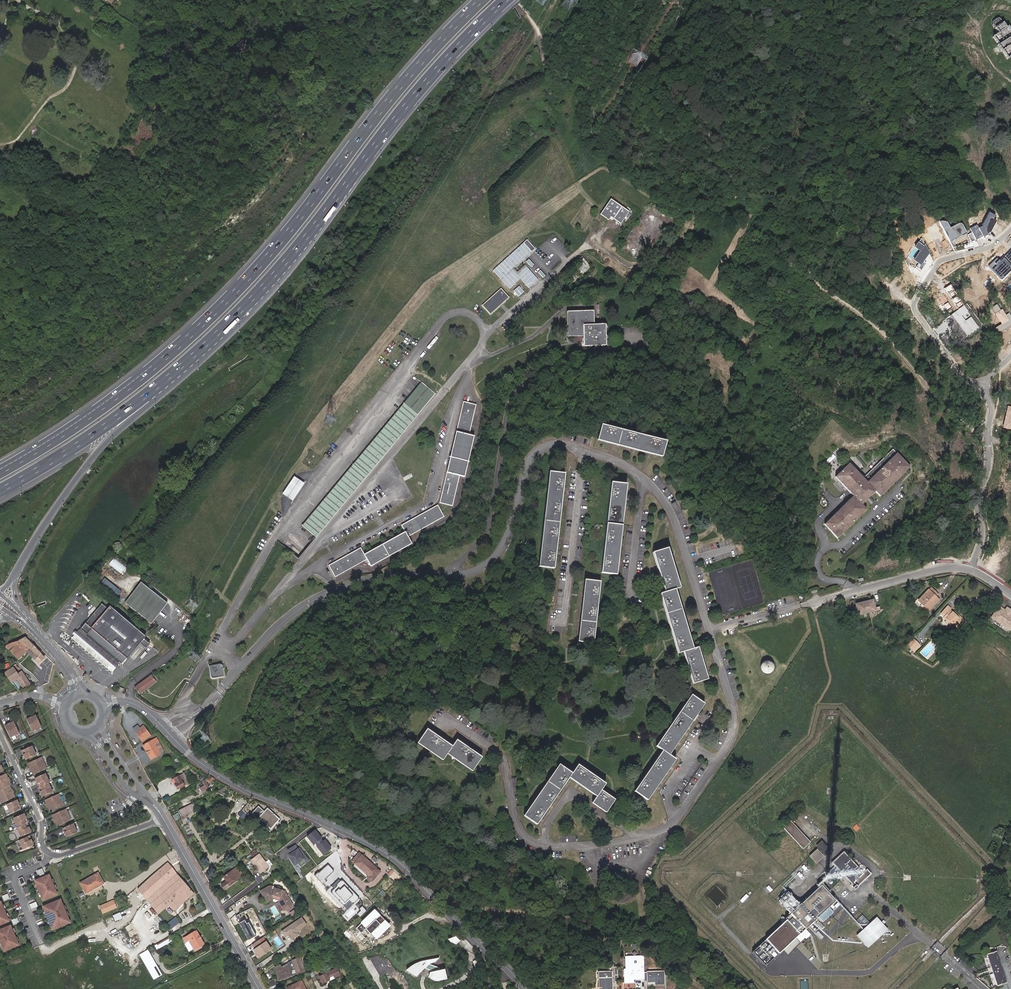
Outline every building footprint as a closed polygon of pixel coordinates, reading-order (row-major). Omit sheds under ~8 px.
[(1009,27),(1007,29),(1004,24),(996,28),(1000,34),(994,37),(999,45),(998,46),(1002,52),(1003,51),(1008,59),(1010,57),(1010,31),(1009,27)] [(598,214),(606,219),(608,216),(620,224),(628,211),(609,198),(598,214)] [(527,240),(493,270),(510,288),(521,278),(529,288),(538,280),(526,267),(517,276),(511,270),(535,249),(527,240)] [(919,251),(921,249),(913,243),(910,247),(916,250),(910,260),(915,263),(913,267),(918,271),(927,256),(919,251)] [(524,291),(519,286),(514,291),(519,296),(524,291)] [(501,290),(484,306),(491,313),(508,298),(501,290)] [(608,344),(606,323),(594,323),(593,316),(567,317),(568,335),(585,334),(585,345),(608,344)] [(304,527),(318,538),(419,417),(437,394),(424,384),(406,406),(304,527)] [(483,413),(470,410),(442,504),(455,508),(463,477),(466,478),(476,443),(474,443),(483,413)] [(597,442),(661,460),(665,446),(601,428),(600,428),(597,442)] [(862,507),(875,493),(880,498),(908,468),(891,451),(862,481),(847,466),(834,481),(852,499),(824,528),(838,542),(866,512),(862,507)] [(565,473),(551,472),(542,570),(555,572),(565,473)] [(292,476),(280,494),(291,501),(303,482),(292,476)] [(614,505),(604,566),(619,568),(628,508),(631,489),(617,487),(614,505)] [(343,576),(369,562),(372,567),(413,544),(410,538),(447,517),(440,506),(403,526),(407,534),(367,557),(363,550),(332,567),(339,579),(343,576)] [(693,649),(676,588),(681,587),(669,546),(654,550),(666,591),(661,592),(678,653),(683,652),(693,684),(707,680),(698,648),(693,649)] [(114,557),(108,563),(121,575),(127,569),(114,557)] [(592,641),(601,580),(586,578),(577,639),(592,641)] [(108,589),(112,593),(116,588),(112,584),(108,589)] [(167,605),(141,584),(126,604),(152,624),(167,605)] [(930,592),(928,590),(919,599),(923,603),(921,605),(926,609),(928,606),(931,609),(933,607),(939,600),(934,595),(936,592),(932,589),(930,592)] [(873,602),(866,604),(867,605),(858,608),(859,611),(857,612),(858,614),(856,615),(856,618),(881,611),(880,608),(875,610),(873,602)] [(107,609),(101,604),(79,629),(121,664),(125,659),(126,659),(139,644),(145,649),(149,644),(143,639),(145,637),(109,606),(107,609)] [(1000,606),(992,617),(1010,630),(1010,629),(1010,610),(1007,607),(1006,610),(1005,611),(1002,609),(1003,608),(1000,606)] [(949,607),(942,615),(948,620),(947,621),(952,626),(953,624),(960,630),(967,623),(958,615),(957,616),(954,614),(951,611),(952,610),(949,607)] [(181,622),(184,625),(190,618),(187,615),(181,622)] [(72,638),(112,672),(115,668),(118,665),(78,631),(75,634),(72,638)] [(25,637),(18,640),(28,651),(33,646),(25,637)] [(16,647),(11,652),(18,659),(26,652),(28,651),(18,640),(17,640),(10,641),(16,647)] [(10,641),(7,641),(4,645),(11,652),(16,647),(10,641)] [(914,652),(919,646),(914,641),(908,647),(914,652)] [(26,652),(29,655),(34,660),(40,655),(41,654),(33,646),(28,651),(26,652)] [(40,655),(34,660),(38,664),(44,659),(40,655)] [(763,664),(763,665),(763,666),(763,668),(764,669),(766,670),(767,670),(768,670),(770,669),(770,668),(771,667),(771,666),(770,664),(769,663),(768,662),(766,662),(765,663),(763,664)] [(222,665),(210,667),(211,678),(223,677),(222,665)] [(14,683),(18,690),(24,687),(25,688),(31,684),(21,671),(17,674),(13,668),(8,671),(6,672),(13,684),(14,683)] [(152,676),(135,688),(140,695),(157,683),(155,680),(153,678),(152,676)] [(708,700),(694,691),(666,732),(672,736),(636,788),(649,797),(685,745),(679,741),(708,700)] [(37,715),(27,720),(33,731),(42,727),(37,715)] [(14,722),(5,726),(11,738),(20,733),(14,722)] [(140,741),(148,735),(142,727),(138,730),(140,732),(135,735),(140,741)] [(449,746),(424,728),(415,740),(440,759),(445,752),(463,765),(470,770),(479,758),(472,753),(454,739),(449,746)] [(160,737),(143,746),(150,760),(160,754),(155,747),(163,743),(160,737)] [(23,753),(27,762),(38,758),(34,749),(23,753)] [(574,766),(562,757),(524,808),(537,817),(570,772),(598,792),(594,798),(608,809),(617,796),(603,786),(607,779),(581,759),(574,766)] [(43,760),(29,766),(34,777),(48,771),(43,760)] [(182,775),(173,780),(176,785),(174,786),(177,791),(188,785),(182,775)] [(7,776),(0,779),(0,793),(10,788),(12,787),(8,780),(9,780),(7,776)] [(50,785),(46,776),(36,781),(40,790),(39,790),(43,799),(53,795),(49,786),(50,785)] [(201,788),(203,792),(207,790),(206,788),(209,786),(206,782),(207,782),(206,780),(198,785),(200,788),(201,788)] [(17,799),(15,795),(14,795),(10,788),(0,793),(0,799),(3,805),(17,799)] [(59,796),(46,802),(51,814),(65,808),(59,796)] [(19,802),(8,806),(13,815),(23,811),(19,802)] [(253,811),(250,808),(246,805),(240,811),(246,817),(248,816),(253,811)] [(257,807),(251,814),(257,820),(258,819),(262,823),(263,821),(268,825),(266,827),(271,831),(279,821),(267,809),(264,812),(257,807)] [(189,808),(177,814),(181,820),(192,814),(189,808)] [(66,811),(53,817),(58,829),(71,823),(66,811)] [(30,824),(26,815),(15,820),(20,829),(29,825),(30,824)] [(809,843),(787,820),(780,827),(802,850),(809,843)] [(33,834),(29,825),(20,829),(19,830),(23,839),(33,834)] [(73,826),(63,831),(67,840),(77,835),(73,826)] [(995,836),(1001,839),(1004,831),(998,828),(995,836)] [(321,843),(320,840),(321,840),(314,831),(306,837),(313,846),(317,843),(319,845),(316,847),(323,856),(330,850),(323,841),(321,843)] [(35,847),(31,837),(21,842),(25,851),(35,847)] [(829,850),(821,841),(816,846),(823,854),(829,850)] [(987,852),(994,856),(998,847),(991,844),(987,852)] [(308,860),(302,852),(300,853),(298,850),(295,846),(288,850),(290,854),(290,857),(292,861),(297,863),(300,867),(308,860)] [(815,850),(808,857),(814,863),(821,857),(815,850)] [(359,852),(351,861),(366,875),(365,877),(365,879),(365,880),(367,881),(369,882),(371,880),(379,872),(359,852)] [(860,871),(841,852),(829,864),(841,875),(849,884),(848,885),(853,890),(856,887),(855,885),(868,872),(864,868),(860,871)] [(260,857),(251,864),(262,878),(271,871),(267,866),(260,857)] [(138,890),(145,899),(158,914),(163,910),(165,913),(166,911),(165,909),(169,905),(173,911),(194,893),(176,872),(168,862),(147,880),(138,890)] [(327,865),(314,875),(321,884),(325,881),(323,879),(332,871),(327,865)] [(228,888),(241,878),(235,870),(223,878),(226,883),(220,887),(223,891),(228,888)] [(104,882),(99,873),(81,883),(86,892),(89,890),(90,892),(100,887),(99,885),(104,882)] [(59,895),(51,876),(36,882),(40,890),(49,886),(51,889),(41,893),(45,901),(59,895)] [(360,900),(340,879),(327,891),(346,912),(360,900)] [(269,885),(260,890),(262,894),(271,889),(269,885)] [(271,889),(262,894),(266,900),(275,895),(281,896),(280,899),(285,908),(293,903),(286,890),(282,889),(281,888),(280,887),(277,886),(276,887),(274,887),(273,890),(271,889)] [(799,905),(786,892),(775,902),(786,914),(782,918),(783,920),(751,951),(765,965),(783,948),(788,953),(806,935),(800,929),(816,913),(821,918),(829,911),(824,906),(830,900),(817,887),(799,905)] [(275,895),(266,900),(267,902),(274,898),(278,899),(284,909),(289,910),(292,908),(293,903),(285,908),(280,899),(281,896),(275,895)] [(55,930),(72,923),(62,900),(45,907),(49,917),(60,912),(61,916),(51,920),(55,930)] [(390,923),(373,907),(353,926),(360,932),(366,926),(377,936),(390,923)] [(289,911),(292,916),(298,912),(294,908),(289,911)] [(120,915),(126,913),(125,910),(112,915),(114,921),(121,918),(120,915)] [(12,922),(9,914),(0,918),(0,928),(12,922)] [(301,917),(280,931),(284,938),(289,935),(291,939),(298,935),(296,931),(306,925),(301,917)] [(874,918),(856,935),(867,947),(885,929),(874,918)] [(135,934),(129,924),(123,928),(129,938),(135,934)] [(19,938),(9,942),(8,939),(17,935),(14,927),(0,933),(8,952),(22,946),(19,938)] [(204,943),(196,929),(190,932),(191,933),(185,937),(186,939),(187,938),(188,940),(190,940),(192,943),(191,944),(194,951),(200,948),(199,946),(204,943)] [(461,942),(456,936),(452,940),(458,946),(461,942)] [(171,940),(169,937),(156,944),(158,948),(171,940)] [(263,937),(251,944),(254,949),(252,950),(257,958),(271,950),(263,937)] [(139,954),(154,978),(162,974),(148,949),(143,951),(139,954)] [(998,987),(1009,984),(998,952),(987,955),(998,987)] [(379,953),(377,954),(388,973),(390,972),(379,953)] [(388,973),(377,954),(370,958),(381,977),(388,973)] [(640,956),(623,957),(623,969),(621,970),(622,982),(630,982),(630,979),(641,979),(640,956)] [(302,970),(301,967),(298,959),(297,957),(291,960),(284,964),(283,961),(273,967),(278,981),(302,970)] [(438,981),(445,979),(443,971),(441,971),(440,969),(430,965),(436,963),(435,960),(424,962),(413,969),(419,975),(426,969),(434,972),(431,973),(429,977),(430,978),(438,981)] [(482,969),(479,961),(474,963),(477,971),(482,969)] [(419,975),(413,969),(408,972),(417,977),(419,975)] [(335,970),(318,978),(321,984),(328,981),(327,979),(332,976),(333,979),(338,976),(335,970)] [(661,972),(640,973),(641,978),(641,982),(652,981),(652,986),(662,985),(661,972)] [(595,979),(596,987),(600,987),(600,988),(608,988),(608,978),(595,979)] [(266,981),(268,987),(275,985),(273,979),(266,981)] [(286,988),(304,988),(300,981),(286,988)]
